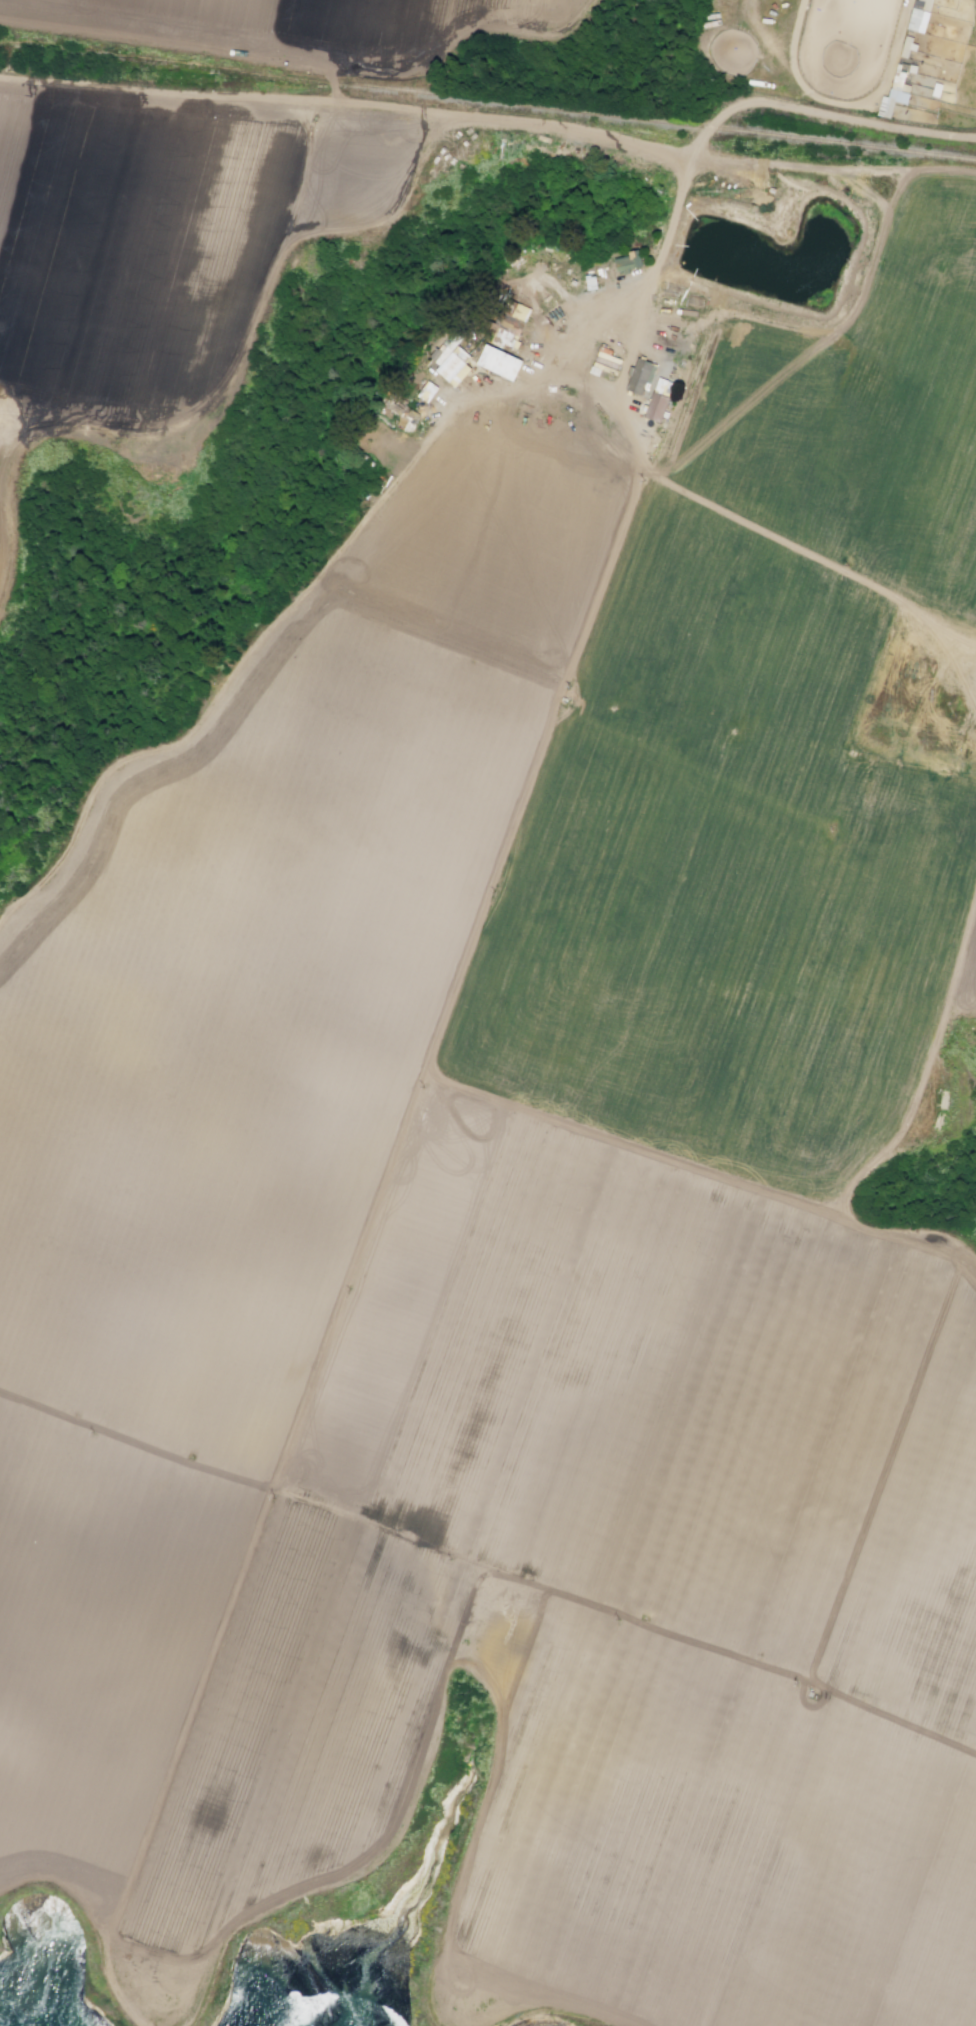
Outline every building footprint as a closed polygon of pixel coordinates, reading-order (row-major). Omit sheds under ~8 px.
[(933,0),(915,0),(907,28),(923,33),(933,0)] [(915,38),(905,36),(900,55),(907,57),(909,49),(912,50),(915,38)] [(877,115),(890,118),(894,101),(907,104),(909,93),(900,92),(904,72),(894,70),(889,97),(881,96),(877,115)] [(643,249),(647,268),(621,273),(618,259),(632,256),(631,252),(643,249)] [(530,308),(515,302),(510,315),(502,312),(491,341),(515,349),(530,308)] [(435,370),(455,387),(471,369),(465,363),(471,357),(456,344),(459,341),(450,333),(429,357),(439,365),(435,370)] [(514,381),(523,360),(485,344),(476,364),(514,381)] [(643,358),(662,366),(649,399),(630,392),(643,358)] [(657,393),(674,399),(665,425),(648,419),(657,393)] [(420,413),(394,400),(390,409),(401,415),(396,426),(410,433),(420,413)]
